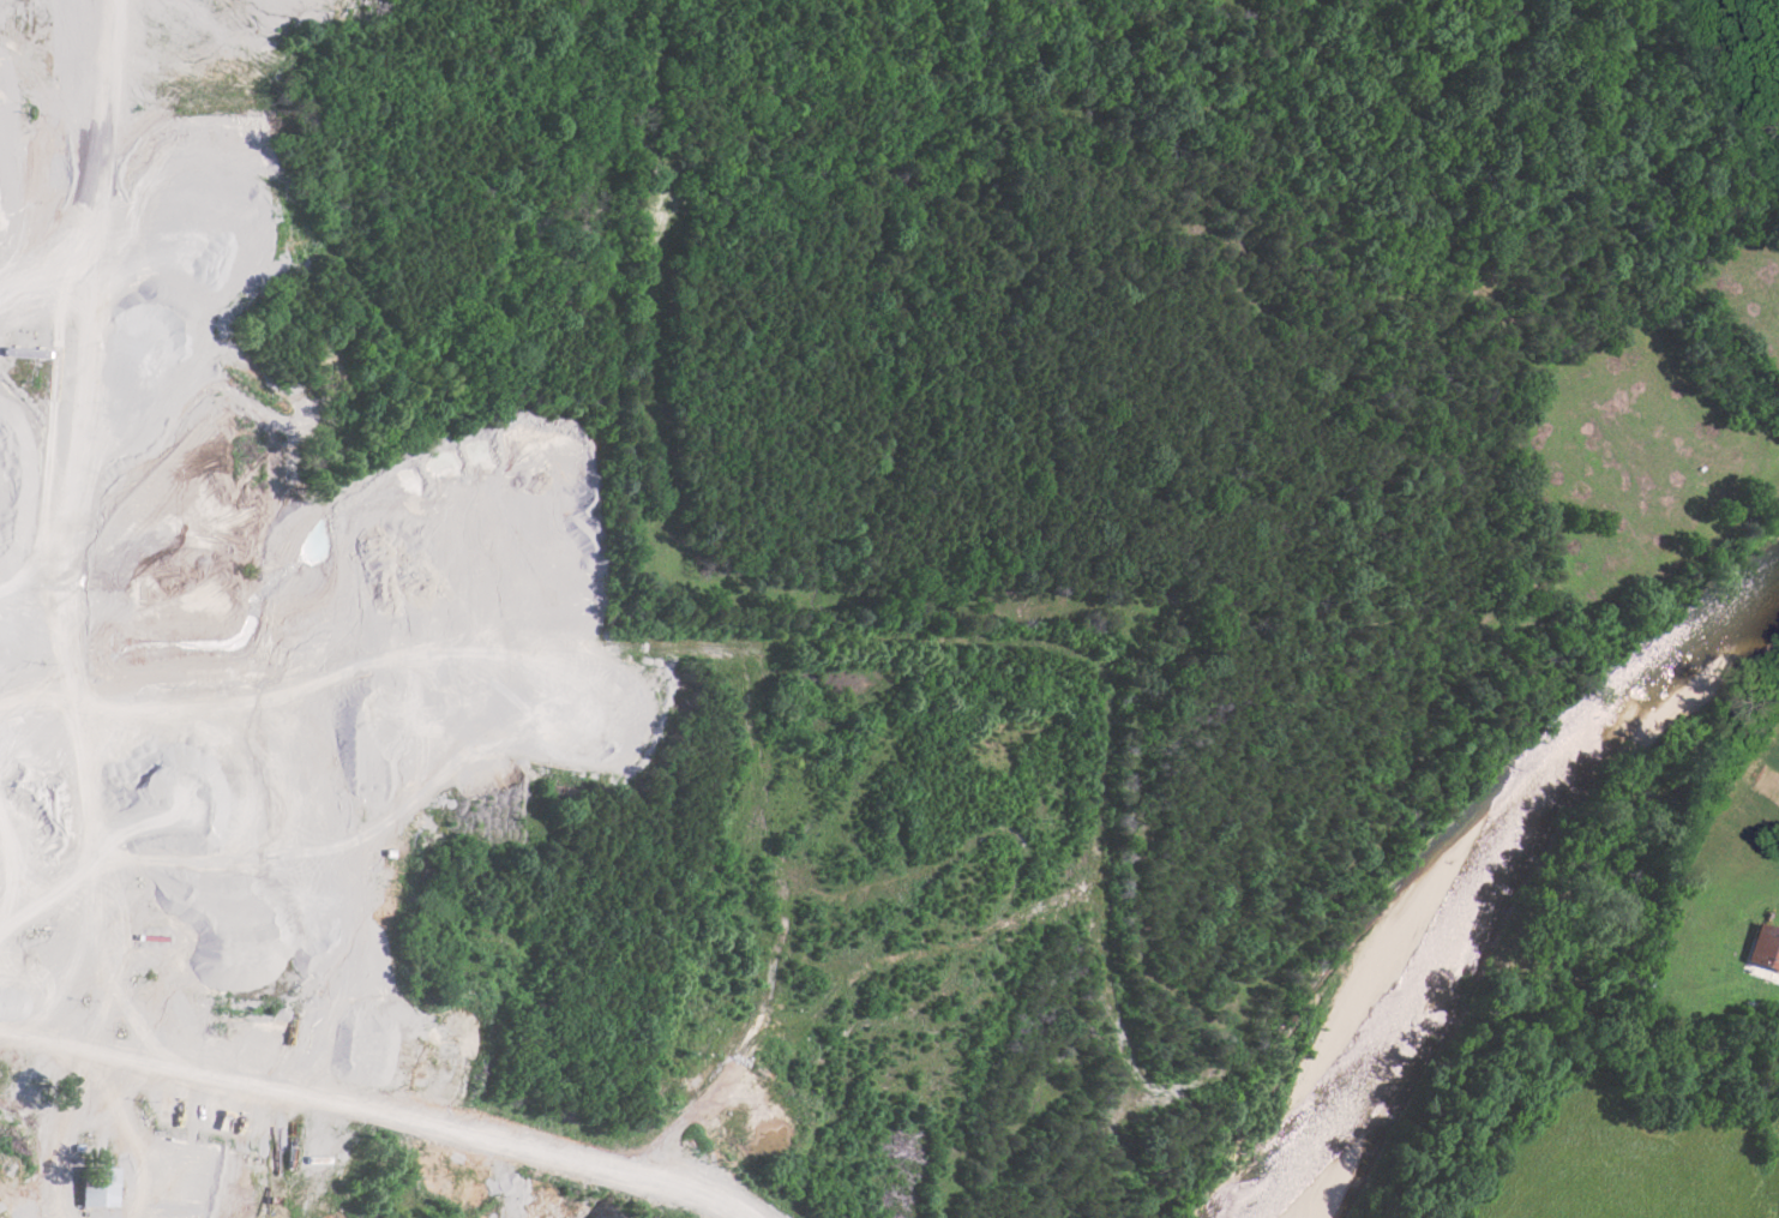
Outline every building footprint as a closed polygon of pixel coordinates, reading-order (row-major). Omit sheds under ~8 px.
[(4,343),(47,344),(46,360),(4,358),(4,343)] [(1778,973),(1778,930),(1757,923),(1745,962),(1778,973)] [(79,1170),(115,1170),(116,1207),(80,1207),(79,1170)]
